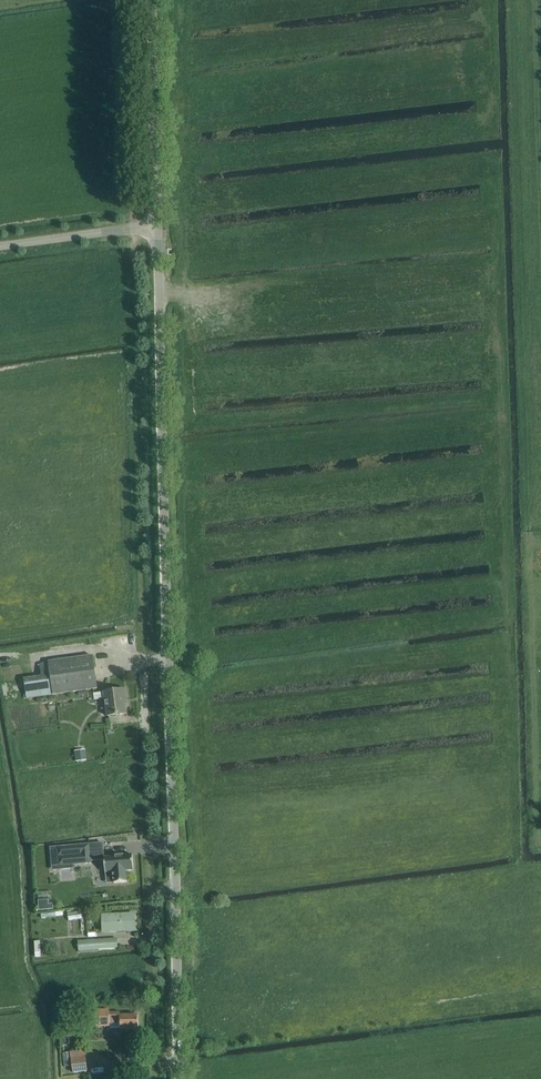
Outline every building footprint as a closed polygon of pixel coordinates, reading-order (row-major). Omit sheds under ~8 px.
[(27,679),(24,679),(27,698),(29,698),(53,695),(86,690),(97,688),(92,656),(81,657),(48,662),(50,676),(33,678),(27,679)] [(105,692),(106,703),(108,716),(126,714),(124,699),(126,699),(125,689),(105,692)] [(72,846),(57,847),(59,870),(74,868),(74,865),(92,863),(92,861),(91,844),(72,846)] [(132,855),(104,857),(105,873),(113,872),(114,883),(127,882),(126,871),(134,870),(132,855)] [(48,900),(39,901),(40,910),(54,909),(54,905),(49,905),(48,900)] [(70,920),(79,917),(77,911),(68,914),(70,920)] [(110,932),(116,931),(135,930),(134,914),(109,915),(110,932)] [(117,939),(78,942),(79,951),(117,948),(117,939)] [(121,1012),(110,1013),(109,1013),(110,1023),(120,1023),(121,1029),(138,1028),(138,1015),(121,1015),(121,1012)] [(86,1057),(71,1059),(73,1073),(87,1071),(86,1057)]
